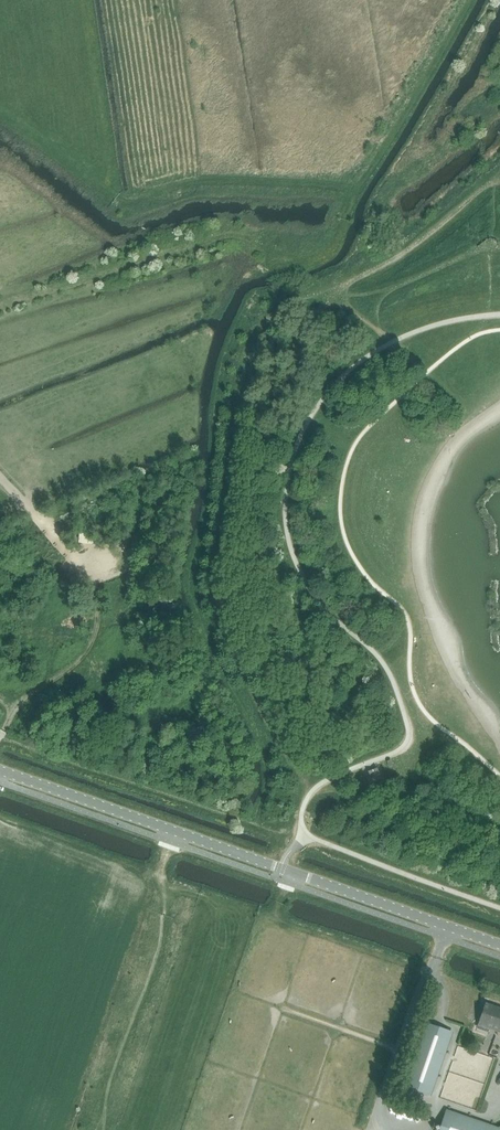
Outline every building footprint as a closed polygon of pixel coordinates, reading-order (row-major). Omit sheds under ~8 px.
[(377,769),(367,772),(370,780),(380,777),(377,769)] [(485,1003),(478,1025),(499,1033),(499,1008),(485,1003)] [(450,1032),(428,1024),(406,1087),(429,1095),(450,1032)] [(446,1112),(440,1129),(497,1129),(446,1112)]
